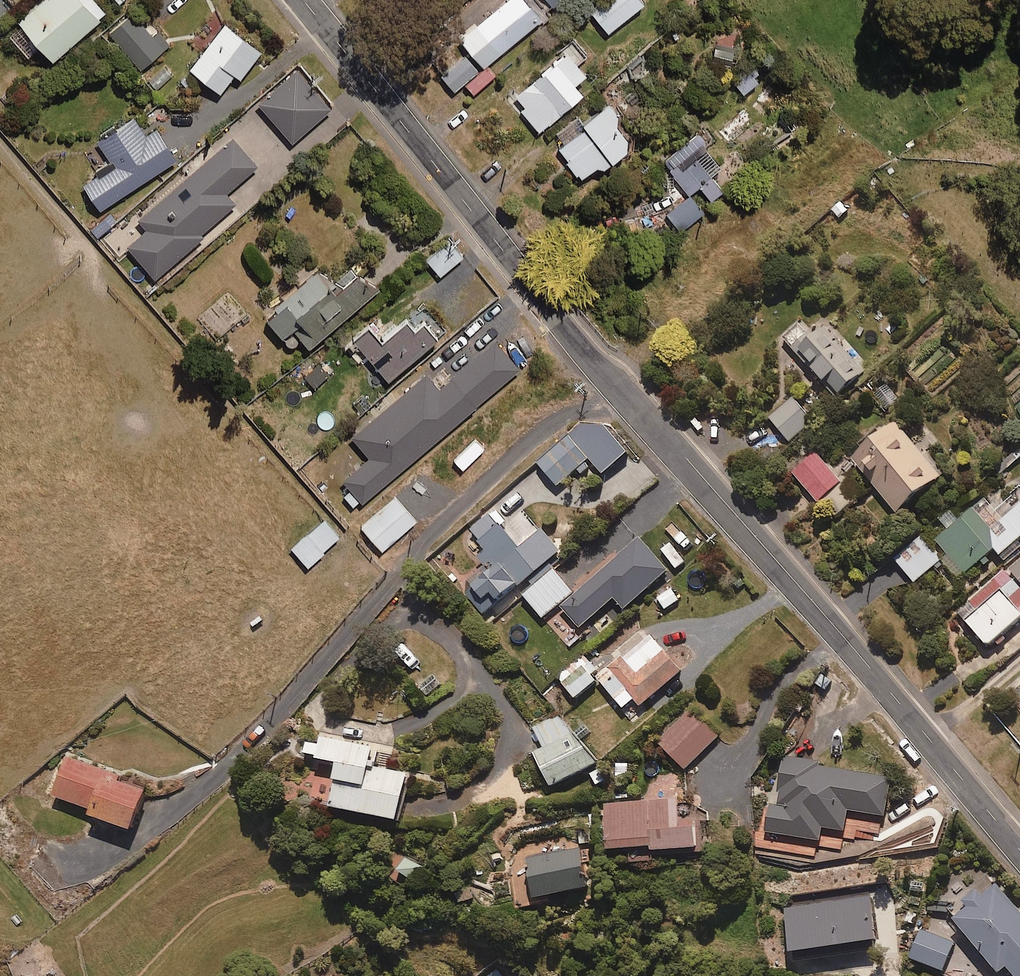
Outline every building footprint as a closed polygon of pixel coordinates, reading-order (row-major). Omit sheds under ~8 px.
[(107,16),(93,0),(44,0),(18,22),(52,62),(107,16)] [(525,0),(508,0),(460,39),(467,49),(440,72),(455,91),(542,20),(525,0)] [(570,0),(544,0),(554,13),(570,0)] [(644,5),(640,0),(602,0),(589,11),(609,34),(644,5)] [(157,31),(152,36),(132,14),(109,35),(142,70),(170,44),(157,31)] [(240,80),(261,53),(225,25),(190,71),(220,94),(235,76),(240,80)] [(575,86),(586,76),(567,54),(511,102),(539,134),(583,96),(575,86)] [(758,83),(757,70),(750,63),(730,79),(743,96),(758,83)] [(293,144),(333,108),(298,69),(258,106),(293,144)] [(610,165),(639,144),(611,104),(582,124),(555,143),(583,184),(610,165)] [(157,131),(146,137),(134,119),(99,142),(115,167),(84,187),(100,211),(176,162),(157,131)] [(226,194),(257,168),(234,140),(138,218),(148,230),(128,246),(155,279),(203,239),(200,235),(235,206),(226,194)] [(711,177),(721,170),(706,150),(672,174),(688,196),(700,187),(711,201),(723,193),(711,177)] [(680,232),(704,213),(691,196),(667,214),(680,232)] [(97,237),(116,222),(110,213),(90,228),(97,237)] [(440,277),(463,258),(449,240),(426,260),(440,277)] [(310,350),(378,291),(355,265),(332,284),(320,270),(265,317),(285,340),(294,332),(310,350)] [(828,331),(818,339),(803,322),(783,340),(837,402),(867,375),(828,331)] [(425,325),(416,333),(408,323),(383,344),(371,329),(355,342),(388,382),(438,340),(425,325)] [(363,503),(520,370),(496,341),(439,390),(426,375),(353,437),(370,458),(344,480),(363,503)] [(791,444),(814,424),(792,399),(769,419),(791,444)] [(629,457),(606,428),(581,430),(539,464),(559,489),(593,462),(604,476),(629,457)] [(901,520),(945,485),(900,428),(856,464),(901,520)] [(819,506),(843,485),(817,456),(794,476),(819,506)] [(1019,545),(1019,490),(996,510),(988,500),(937,543),(949,557),(943,561),(960,582),(996,552),(1002,560),(1019,545)] [(383,551),(416,522),(395,497),(361,527),(383,551)] [(501,528),(506,524),(498,513),(472,535),(489,556),(475,568),(480,573),(461,588),(491,623),(506,610),(502,605),(562,555),(545,534),(522,553),(501,528)] [(321,552),(339,538),(324,520),(307,534),(321,552)] [(625,614),(670,574),(640,540),(589,585),(612,611),(618,606),(625,614)] [(915,586),(942,565),(923,540),(896,561),(915,586)] [(959,616),(991,652),(1019,626),(1019,562),(959,616)] [(544,621),(575,595),(555,572),(524,597),(544,621)] [(666,611),(681,602),(672,587),(657,596),(666,611)] [(643,711),(684,676),(652,639),(624,663),(622,661),(598,681),(625,712),(636,703),(643,711)] [(586,659),(560,681),(577,702),(597,686),(593,681),(599,675),(586,659)] [(685,772),(721,735),(691,707),(655,744),(685,772)] [(534,756),(553,791),(601,766),(561,716),(535,730),(546,750),(534,756)] [(371,769),(375,752),(320,741),(316,760),(336,764),(326,813),(399,828),(409,777),(371,769)] [(850,814),(886,819),(892,781),(817,769),(818,764),(786,759),(778,808),(772,807),(768,836),(822,844),(824,832),(847,835),(850,814)] [(118,786),(120,780),(70,760),(55,799),(94,814),(92,820),(134,836),(149,798),(118,786)] [(680,803),(606,808),(609,856),(628,854),(630,874),(655,873),(654,856),(698,854),(696,822),(681,823),(680,803)] [(536,908),(591,897),(582,852),(527,864),(536,908)] [(993,880),(986,886),(980,878),(957,897),(964,905),(951,916),(996,969),(1004,962),(1016,975),(1019,975),(1019,912),(993,880)] [(941,968),(952,941),(919,927),(908,954),(941,968)]
